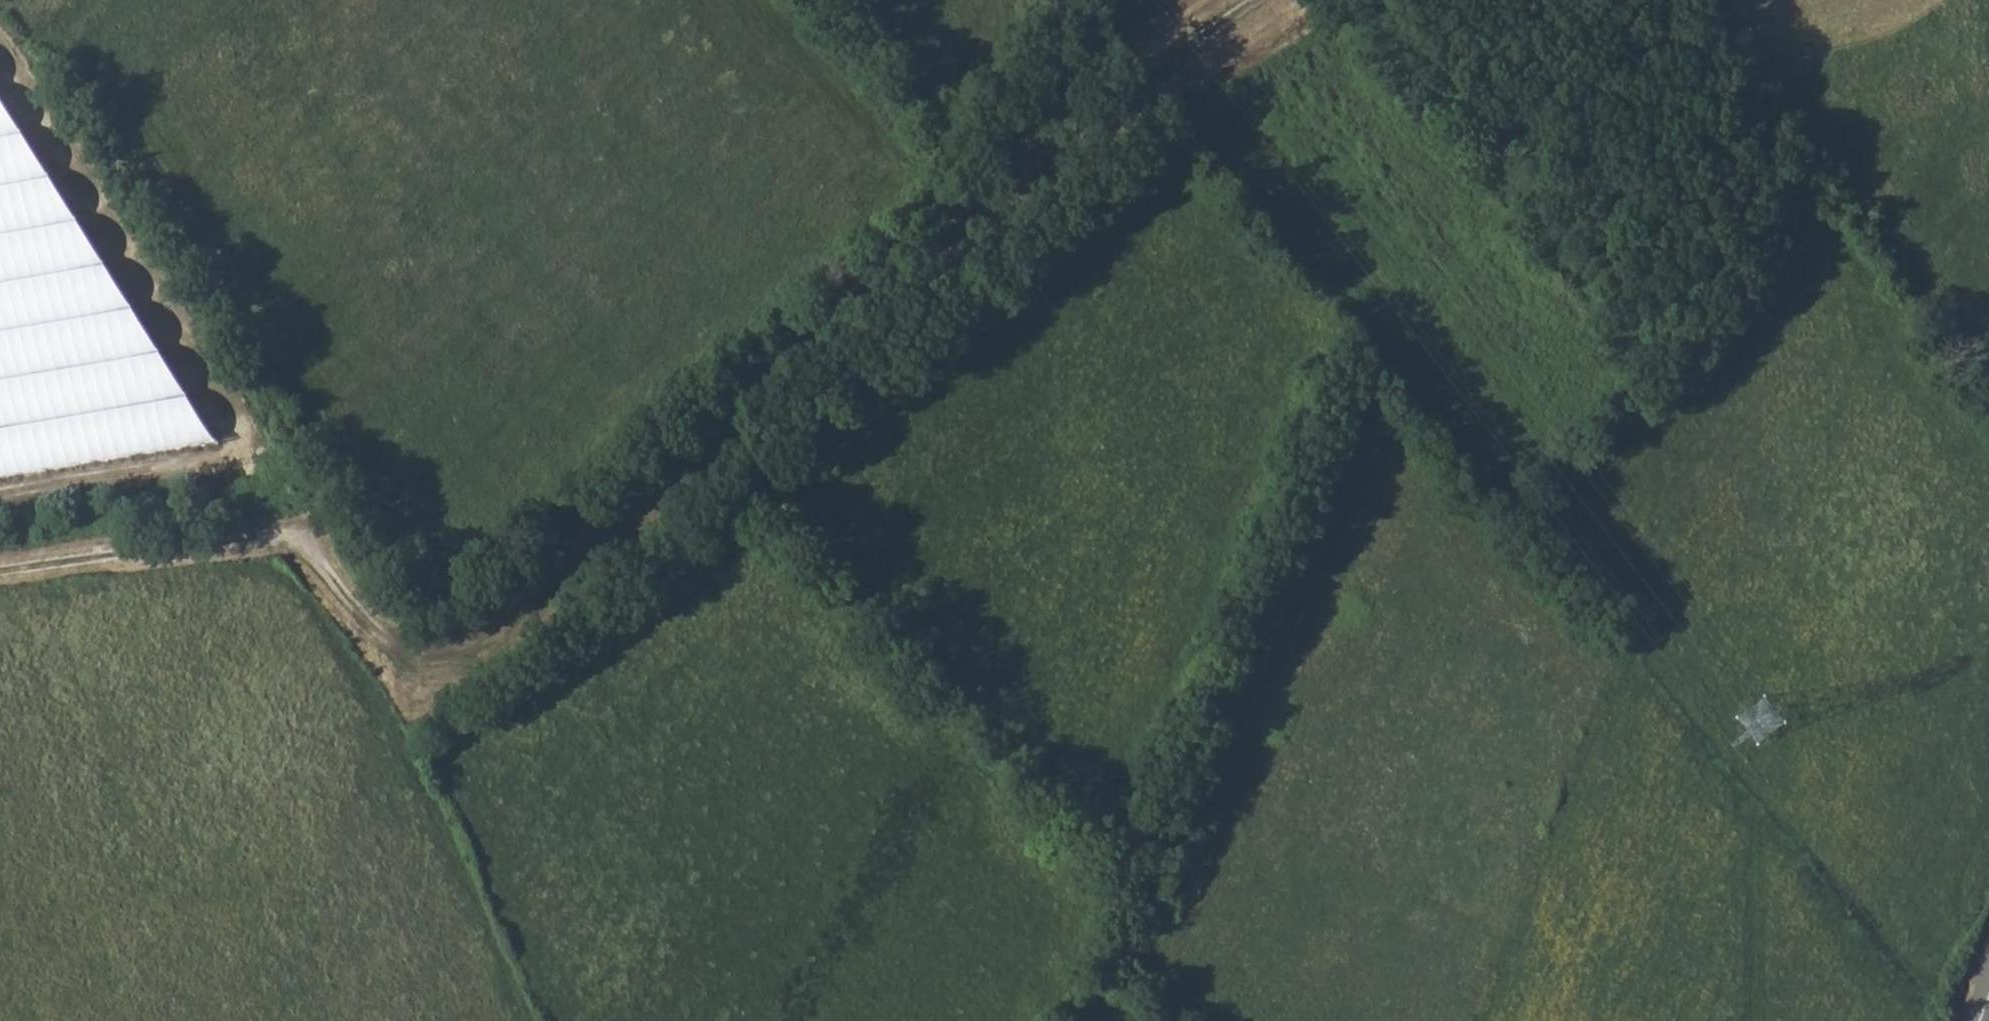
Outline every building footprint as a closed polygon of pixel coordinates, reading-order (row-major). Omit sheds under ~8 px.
[(213,439),(0,103),(0,475),(213,439)]
